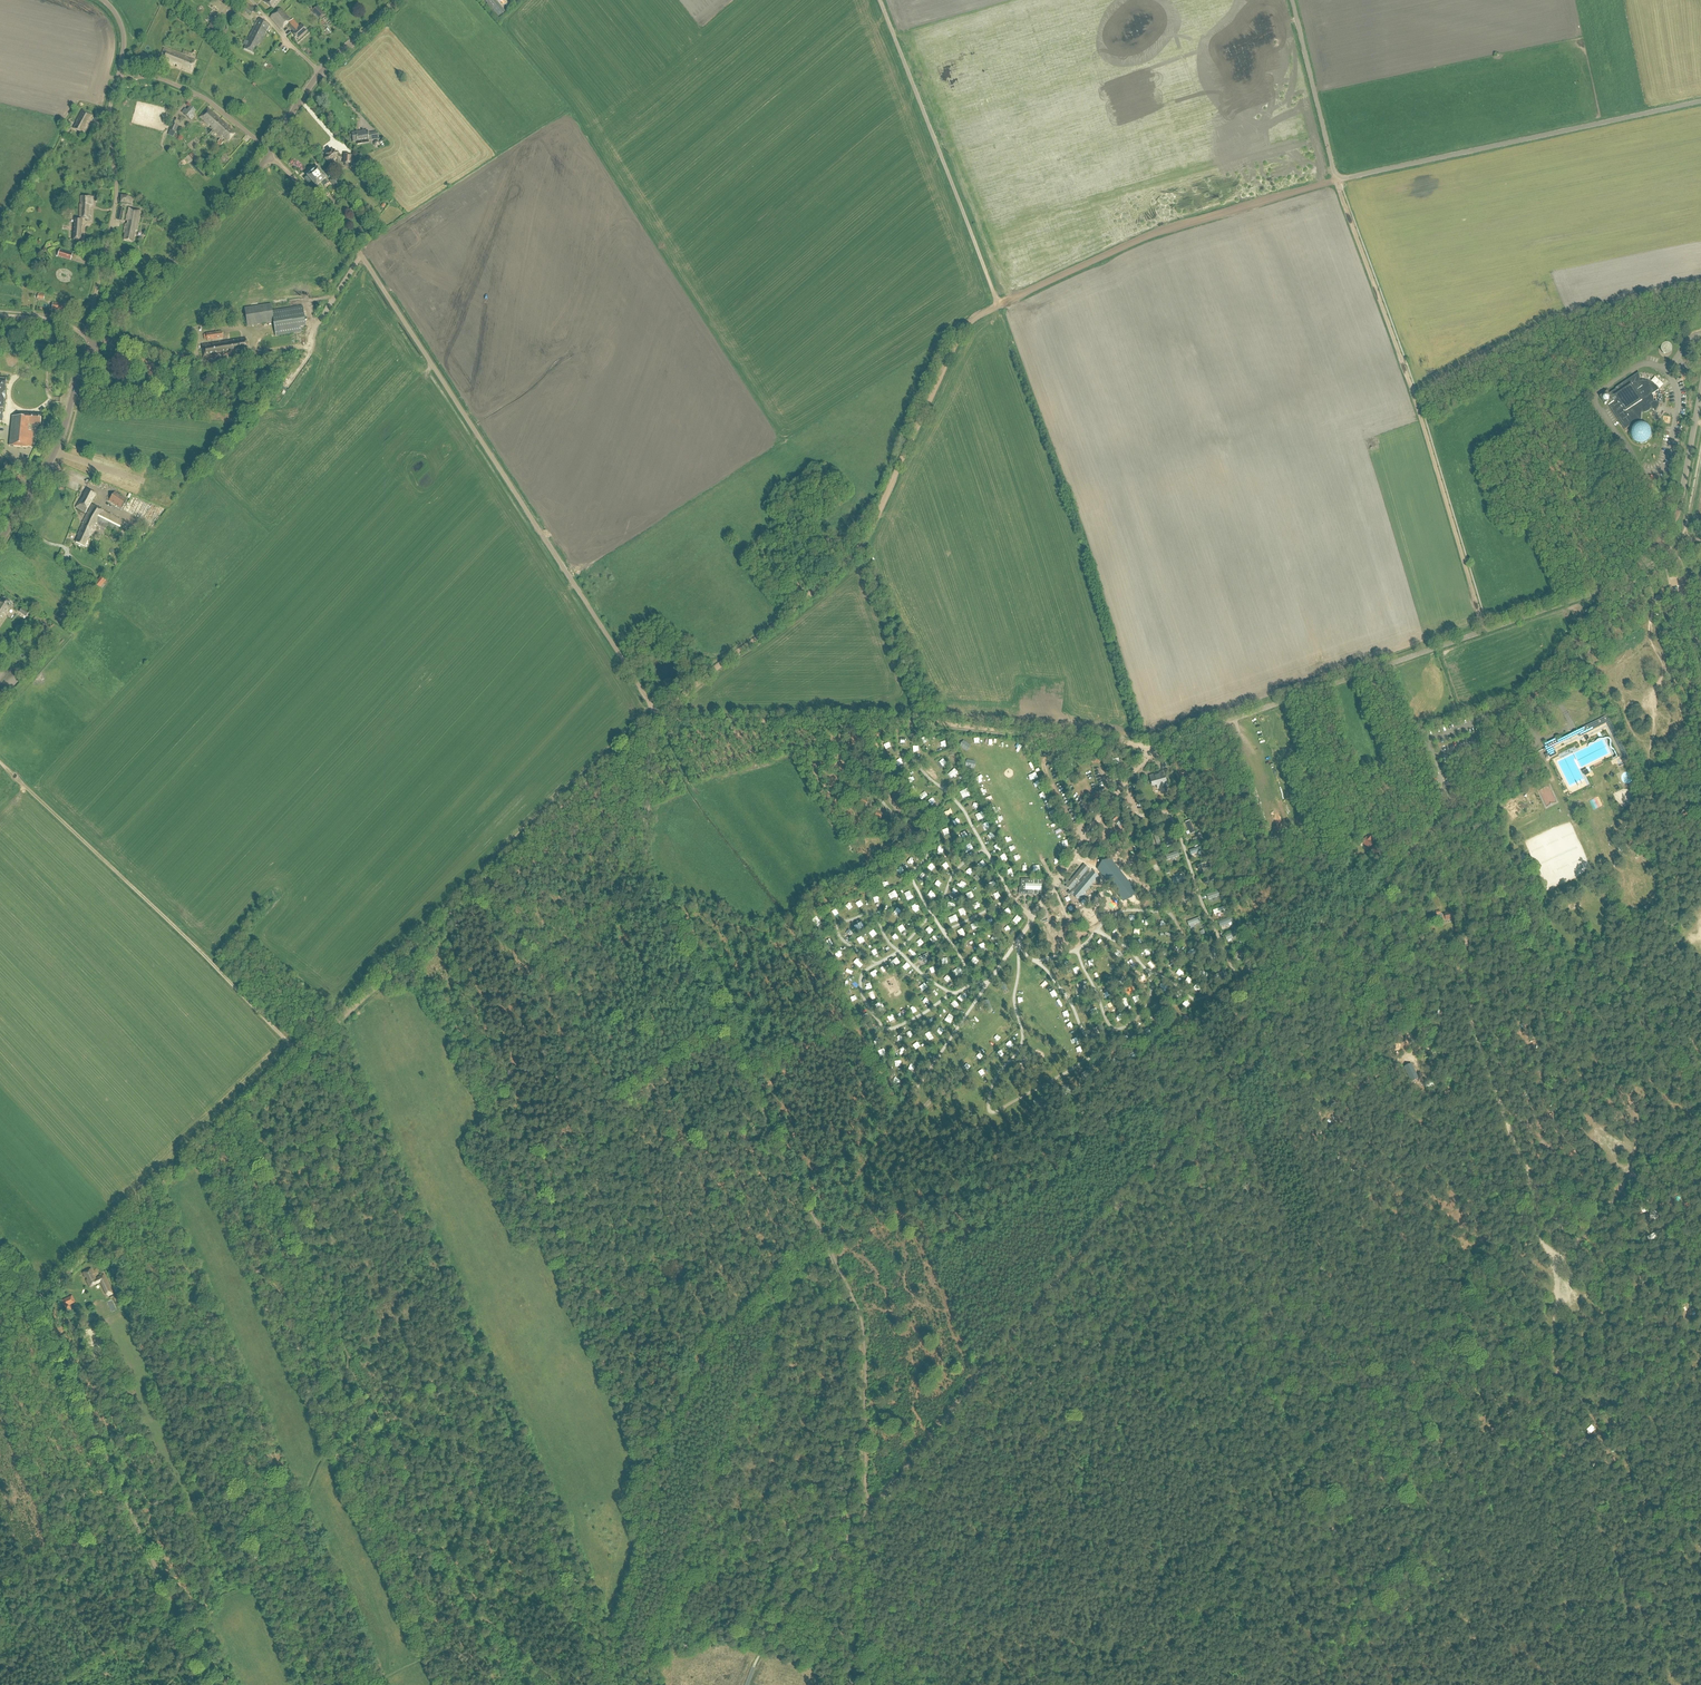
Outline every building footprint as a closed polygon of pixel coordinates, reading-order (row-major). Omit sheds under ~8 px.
[(281,0),(265,0),(264,2),(273,9),(281,0)] [(499,17),(505,12),(494,0),(490,0),(486,3),(499,17)] [(490,20),(493,17),(481,2),(477,5),(490,20)] [(243,10),(250,15),(254,11),(246,6),(243,10)] [(312,12),(316,15),(321,19),(326,15),(317,7),(315,9),(312,12)] [(270,18),(281,31),(287,25),(294,32),(292,34),(298,41),(308,32),(301,24),(299,26),(299,25),(294,19),(293,20),(290,18),(289,19),(281,9),(270,18)] [(259,19),(247,41),(247,42),(245,41),(243,45),(246,46),(245,50),(254,55),(259,44),(260,45),(270,27),(269,27),(270,25),(259,19)] [(160,61),(173,67),(174,65),(177,66),(176,68),(191,74),(196,62),(164,49),(160,61)] [(140,56),(137,64),(150,69),(154,60),(148,57),(147,58),(141,55),(141,57),(140,56)] [(191,108),(184,115),(189,119),(195,111),(191,108)] [(203,122),(213,131),(218,125),(218,124),(220,121),(219,120),(220,120),(213,114),(207,110),(200,118),(204,122),(203,122)] [(82,135),(88,125),(86,124),(88,121),(90,122),(93,117),(83,111),(76,123),(77,124),(73,130),(82,135)] [(218,125),(213,131),(222,138),(223,137),(229,142),(235,135),(228,128),(229,127),(223,122),(222,123),(220,121),(218,124),(218,125)] [(172,124),(170,130),(176,133),(179,127),(172,124)] [(351,133),(352,137),(353,143),(357,142),(361,141),(362,141),(368,140),(369,141),(369,142),(373,141),(373,140),(372,133),(367,134),(366,131),(351,133)] [(323,158),(330,166),(337,161),(338,163),(342,160),(336,153),(335,154),(332,150),(323,158)] [(344,154),(343,164),(352,164),(353,156),(349,156),(350,154),(344,154)] [(325,187),(328,184),(325,180),(326,179),(317,169),(304,180),(308,184),(311,181),(316,188),(321,183),(325,187)] [(358,175),(368,185),(371,182),(362,172),(358,175)] [(330,181),(337,190),(341,186),(334,178),(330,181)] [(93,206),(93,198),(81,197),(81,205),(80,205),(79,220),(74,219),(73,241),(81,241),(83,219),(87,219),(87,222),(91,222),(91,206),(93,206)] [(123,234),(124,234),(125,234),(123,241),(124,241),(133,243),(135,237),(136,237),(140,218),(139,217),(140,211),(130,209),(128,209),(126,221),(127,221),(127,225),(126,225),(125,224),(123,234)] [(60,251),(58,257),(70,261),(72,255),(60,251)] [(65,311),(66,305),(53,303),(52,312),(56,312),(56,310),(65,311)] [(247,326),(273,322),(275,337),(301,332),(300,327),(305,326),(302,306),(271,312),(270,305),(244,309),(246,317),(246,322),(247,326)] [(204,335),(205,339),(207,338),(207,341),(223,338),(222,331),(207,333),(207,334),(204,335)] [(234,354),(234,352),(247,350),(245,339),(202,345),(203,358),(217,356),(217,354),(221,353),(221,355),(234,354)] [(1655,360),(1665,355),(1661,348),(1652,353),(1655,360)] [(1652,437),(1652,434),(1652,430),(1650,427),(1648,424),(1645,423),(1642,422),(1642,413),(1645,413),(1649,411),(1652,409),(1653,405),(1654,402),(1654,398),(1652,395),(1659,390),(1658,389),(1657,388),(1656,387),(1656,386),(1654,385),(1653,384),(1652,384),(1651,383),(1650,383),(1649,382),(1647,382),(1646,382),(1645,381),(1643,381),(1640,381),(1639,373),(1616,389),(1616,390),(1609,394),(1608,392),(1600,398),(1605,405),(1607,404),(1625,430),(1629,427),(1631,428),(1630,433),(1631,436),(1632,439),(1634,442),(1637,443),(1641,444),(1644,444),(1647,442),(1650,440),(1652,437)] [(40,425),(41,415),(20,414),(20,418),(12,417),(9,446),(31,448),(33,433),(31,431),(28,431),(29,424),(40,425)] [(76,508),(86,513),(96,495),(86,490),(76,508)] [(109,501),(121,508),(126,500),(115,492),(109,501)] [(112,512),(115,506),(100,500),(98,505),(112,512)] [(118,535),(125,522),(104,512),(92,505),(81,525),(83,526),(74,542),(84,548),(91,535),(92,535),(94,531),(94,532),(98,525),(118,535)] [(138,531),(132,528),(126,540),(132,543),(138,531)] [(94,585),(97,587),(101,582),(104,584),(106,582),(101,577),(94,585)] [(13,604),(2,598),(0,601),(0,626),(7,616),(6,615),(13,604)] [(22,608),(20,612),(26,616),(29,612),(22,608)] [(39,630),(45,635),(50,630),(43,625),(39,630)] [(1631,762),(1608,716),(1558,741),(1557,738),(1544,744),(1546,749),(1548,753),(1546,754),(1548,757),(1550,757),(1550,758),(1557,755),(1553,747),(1579,735),(1580,737),(1607,724),(1625,759),(1622,760),(1625,765),(1631,762)] [(941,778),(946,773),(943,769),(937,774),(941,778)] [(1163,777),(1161,773),(1150,776),(1153,787),(1157,786),(1158,789),(1159,789),(1159,790),(1163,789),(1163,788),(1167,786),(1165,776),(1163,777)] [(1537,783),(1528,787),(1536,803),(1541,800),(1540,798),(1544,796),(1537,783)] [(955,798),(959,795),(955,789),(951,793),(955,798)] [(1578,798),(1581,805),(1590,801),(1587,794),(1578,798)] [(860,805),(865,807),(868,801),(862,799),(860,805)] [(1363,843),(1369,848),(1371,846),(1373,844),(1370,841),(1374,837),(1370,834),(1366,838),(1363,843)] [(908,837),(895,837),(895,847),(909,847),(908,837)] [(1515,859),(1523,869),(1527,866),(1527,865),(1520,856),(1519,856),(1515,859)] [(1111,864),(1103,870),(1122,893),(1129,887),(1111,864)] [(1079,900),(1083,896),(1084,896),(1086,894),(1085,893),(1099,877),(1089,869),(1083,876),(1078,872),(1070,882),(1067,885),(1065,887),(1070,891),(1068,893),(1071,896),(1073,895),(1079,900)] [(1041,878),(1019,877),(1020,892),(1040,893),(1040,885),(1041,878)] [(1061,908),(1055,911),(1061,923),(1067,920),(1061,908)] [(1446,920),(1453,919),(1452,912),(1445,913),(1445,915),(1442,915),(1443,921),(1446,920)] [(1058,931),(1055,933),(1052,927),(1049,921),(1044,923),(1056,947),(1064,944),(1058,931)] [(920,958),(922,961),(923,960),(925,964),(928,962),(926,959),(928,958),(927,954),(920,958)] [(982,1036),(988,1030),(984,1026),(978,1032),(982,1036)] [(1416,1033),(1407,1035),(1410,1046),(1419,1044),(1416,1033)] [(1412,1079),(1418,1076),(1411,1063),(1405,1066),(1412,1079)] [(95,1279),(91,1269),(83,1272),(90,1287),(101,1283),(107,1296),(113,1294),(104,1276),(95,1279)] [(80,1285),(83,1283),(77,1274),(73,1276),(80,1285)] [(69,1305),(75,1302),(72,1296),(62,1301),(67,1310),(70,1308),(69,1305)]
